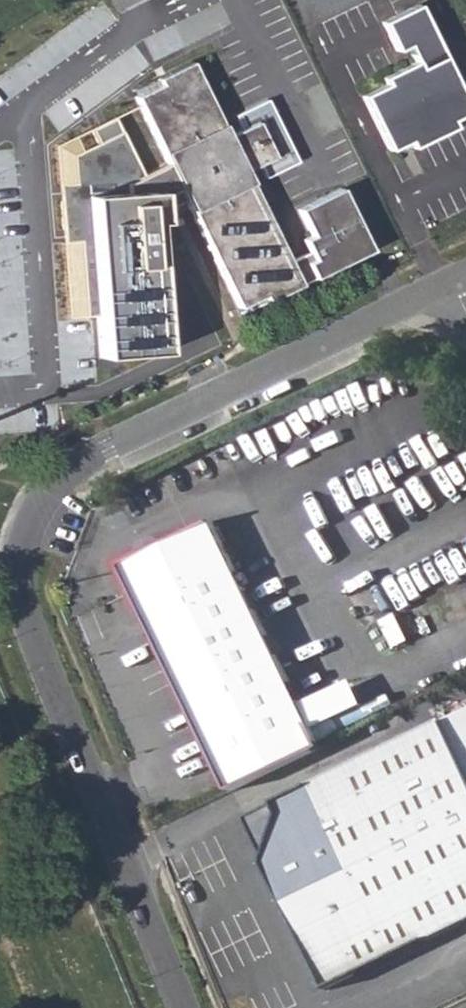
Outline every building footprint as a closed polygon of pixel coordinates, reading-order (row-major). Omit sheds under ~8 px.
[(384,26),(398,52),(407,48),(415,63),(383,78),(387,86),(364,98),(392,155),(411,146),(415,153),(457,132),(454,126),(465,120),(465,97),(422,7),(384,26)] [(183,195),(239,306),(367,242),(336,179),(293,201),(306,227),(298,231),(304,244),(287,253),(243,165),(255,159),(262,175),(301,156),(269,92),(232,111),(238,124),(225,130),(189,58),(132,85),(168,157),(90,196),(107,361),(179,354),(164,205),(183,195)] [(119,155),(111,141),(89,152),(96,166),(119,155)] [(227,788),(321,743),(212,516),(118,561),(227,788)] [(342,975),(422,937),(465,916),(465,782),(465,779),(465,778),(465,710),(242,816),(322,984),(342,975)] [(422,937),(342,975),(355,1002),(435,965),(422,937)]
